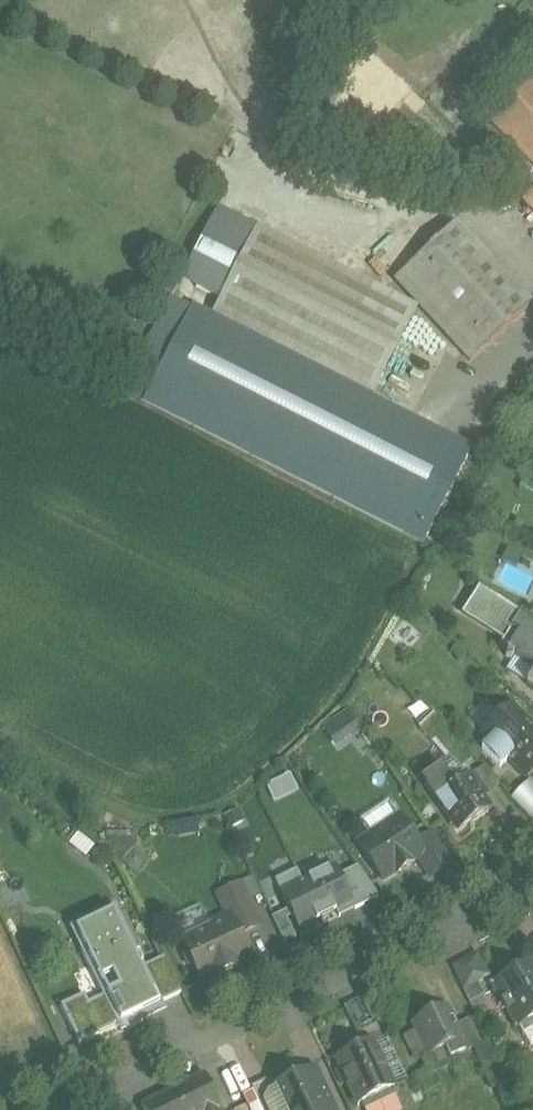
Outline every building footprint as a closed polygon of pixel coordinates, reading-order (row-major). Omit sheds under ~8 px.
[(527,75),(487,114),(532,161),(532,82),(527,75)] [(498,173),(518,194),(532,180),(532,168),(519,154),(498,173)] [(525,200),(532,209),(532,192),(525,200)] [(530,307),(455,226),(397,279),(471,361),(530,307)] [(417,310),(259,228),(213,317),(372,399),(417,310)] [(172,297),(124,391),(145,403),(193,307),(172,297)] [(213,317),(193,307),(145,403),(424,546),(473,451),(372,399),(213,317)] [(529,622),(530,620),(476,585),(475,586),(485,592),(471,614),(515,642),(508,652),(532,668),(532,624),(529,622)] [(422,641),(406,626),(395,638),(410,652),(422,641)] [(511,706),(485,732),(492,740),(483,749),(502,768),(511,759),(530,778),(532,774),(532,729),(532,728),(532,727),(532,724),(529,720),(526,721),(511,706)] [(349,711),(323,727),(335,746),(361,730),(349,711)] [(476,757),(438,715),(421,730),(433,742),(436,739),(463,769),(476,757)] [(443,772),(428,781),(439,798),(454,788),(443,772)] [(290,774),(267,786),(276,803),(299,792),(290,774)] [(454,788),(439,798),(461,829),(490,810),(482,797),(487,793),(475,774),(454,788)] [(532,780),(514,799),(532,819),(532,781),(532,780)] [(240,809),(225,816),(231,829),(246,821),(240,809)] [(400,817),(359,845),(384,881),(396,873),(398,875),(412,865),(411,863),(417,858),(424,854),(417,843),(400,817)] [(432,832),(417,843),(424,854),(417,858),(431,879),(454,864),(432,832)] [(123,862),(137,850),(131,839),(107,839),(120,864),(123,862)] [(137,850),(123,862),(136,876),(149,864),(137,850)] [(344,891),(354,912),(378,902),(358,870),(337,879),(344,891)] [(305,885),(315,906),(339,894),(328,873),(305,885)] [(261,925),(242,884),(220,894),(230,916),(232,916),(240,935),(261,925)] [(315,906),(288,919),(298,940),(354,912),(344,891),(339,894),(315,906)] [(117,906),(95,916),(96,917),(72,928),(83,951),(82,951),(104,996),(108,994),(122,1023),(135,1017),(149,1009),(132,973),(146,967),(117,906)] [(298,940),(288,919),(286,915),(271,922),(284,951),(300,943),(298,940)] [(230,916),(183,938),(189,950),(187,956),(191,965),(196,966),(204,983),(252,960),(240,935),(232,916),(230,916)] [(478,956),(454,968),(471,1004),(486,997),(478,980),(488,975),(478,956)] [(146,967),(132,973),(149,1009),(182,993),(165,957),(146,967)] [(492,984),(515,1028),(532,1019),(532,963),(492,984)] [(86,995),(62,1006),(80,1044),(135,1017),(122,1023),(108,994),(104,996),(90,1003),(86,995)] [(381,1024),(367,996),(346,1007),(360,1035),(381,1024)] [(444,1006),(431,1012),(432,1015),(415,1023),(430,1055),(430,1056),(446,1049),(452,1060),(452,1059),(467,1052),(462,1042),(463,1041),(448,1008),(445,1009),(444,1006)] [(374,1043),(338,1060),(360,1106),(394,1090),(396,1089),(374,1043)] [(446,1049),(430,1056),(430,1055),(424,1058),(430,1073),(453,1062),(452,1059),(452,1060),(446,1049)] [(301,1079),(301,1077),(276,1089),(270,1091),(270,1093),(275,1091),(284,1109),(335,1109),(316,1070),(315,1071),(315,1072),(301,1079)] [(175,1088),(186,1109),(223,1109),(207,1074),(175,1088)] [(270,1093),(270,1091),(276,1089),(271,1079),(253,1088),(264,1109),(284,1109),(275,1091),(270,1093)] [(407,1084),(396,1089),(394,1090),(404,1109),(412,1109),(417,1108),(407,1084)] [(144,1102),(148,1109),(186,1109),(175,1088),(144,1102)]
